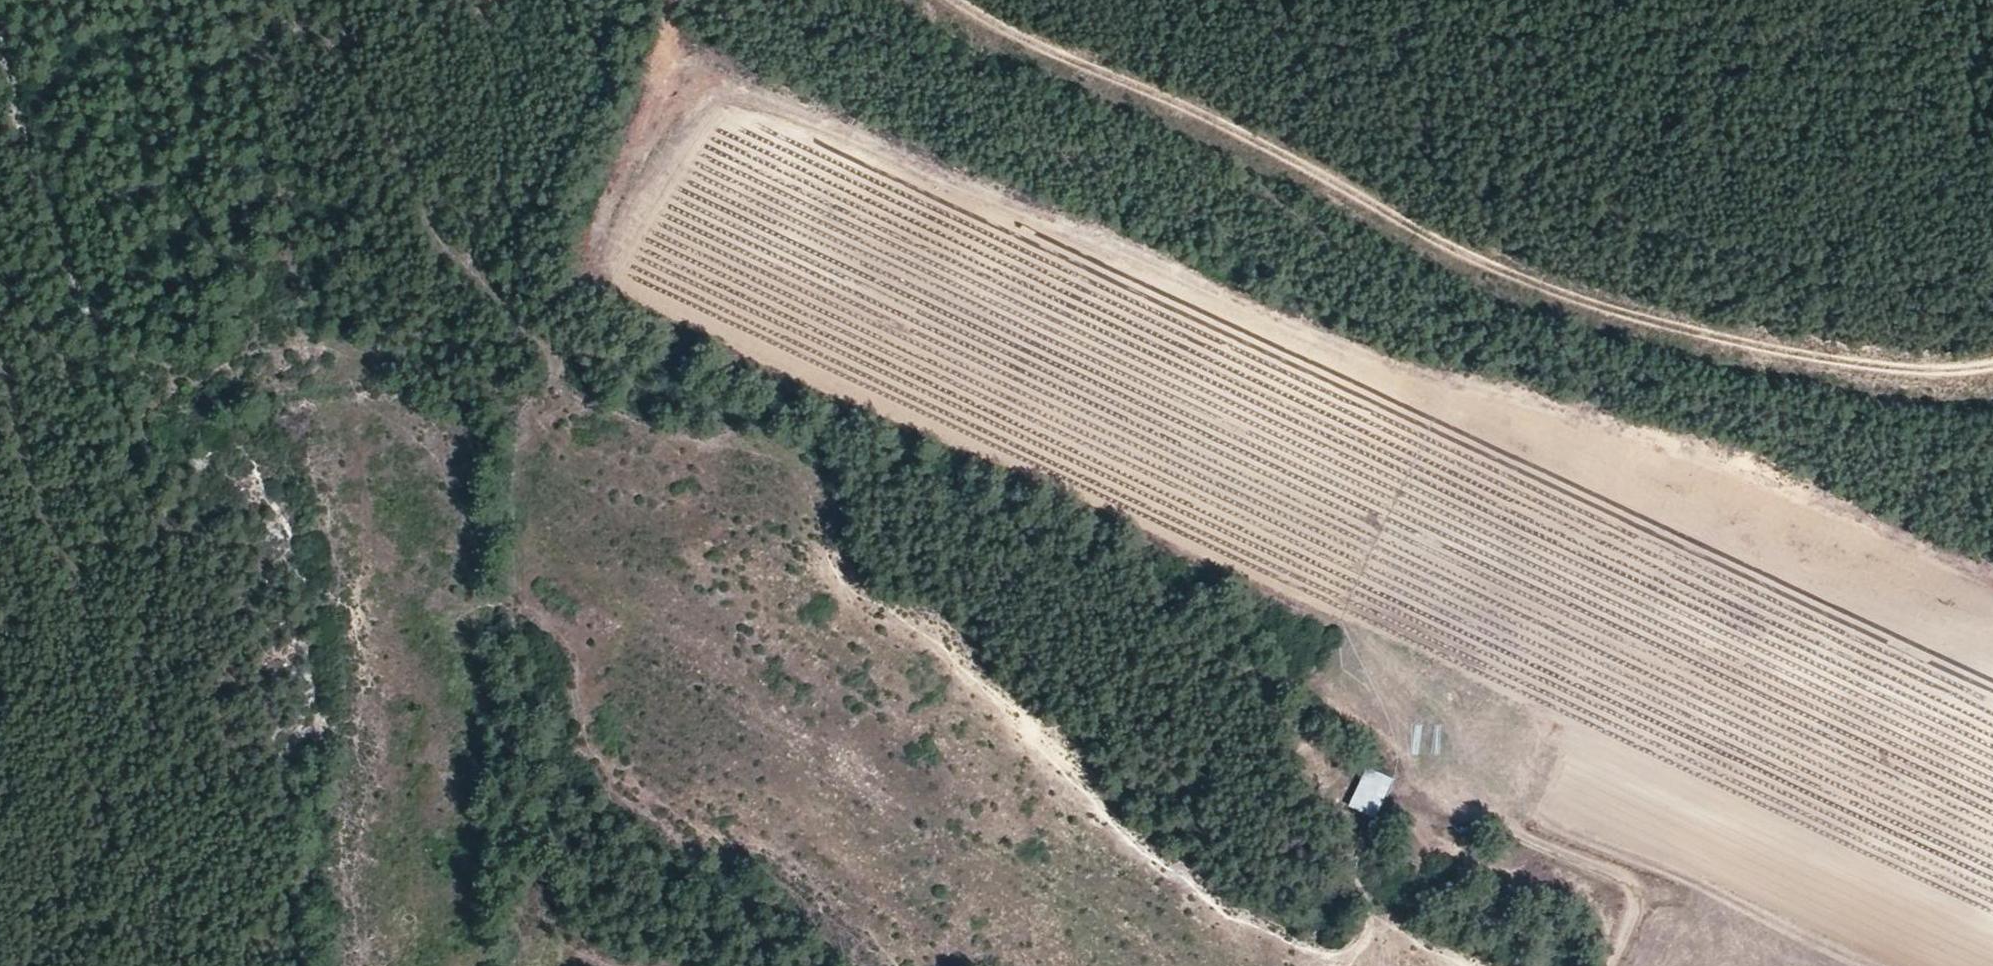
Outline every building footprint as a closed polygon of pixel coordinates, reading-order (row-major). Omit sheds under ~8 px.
[(1387,782),(1360,769),(1346,800),(1373,813),(1387,782)]
